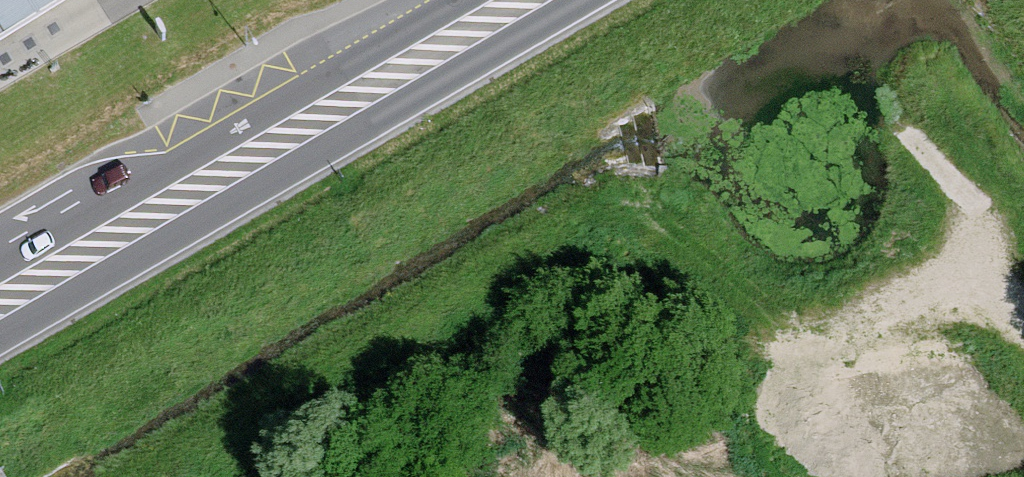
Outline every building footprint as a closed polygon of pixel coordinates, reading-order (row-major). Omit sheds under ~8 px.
[(75,0),(0,0),(0,45),(75,0)]
